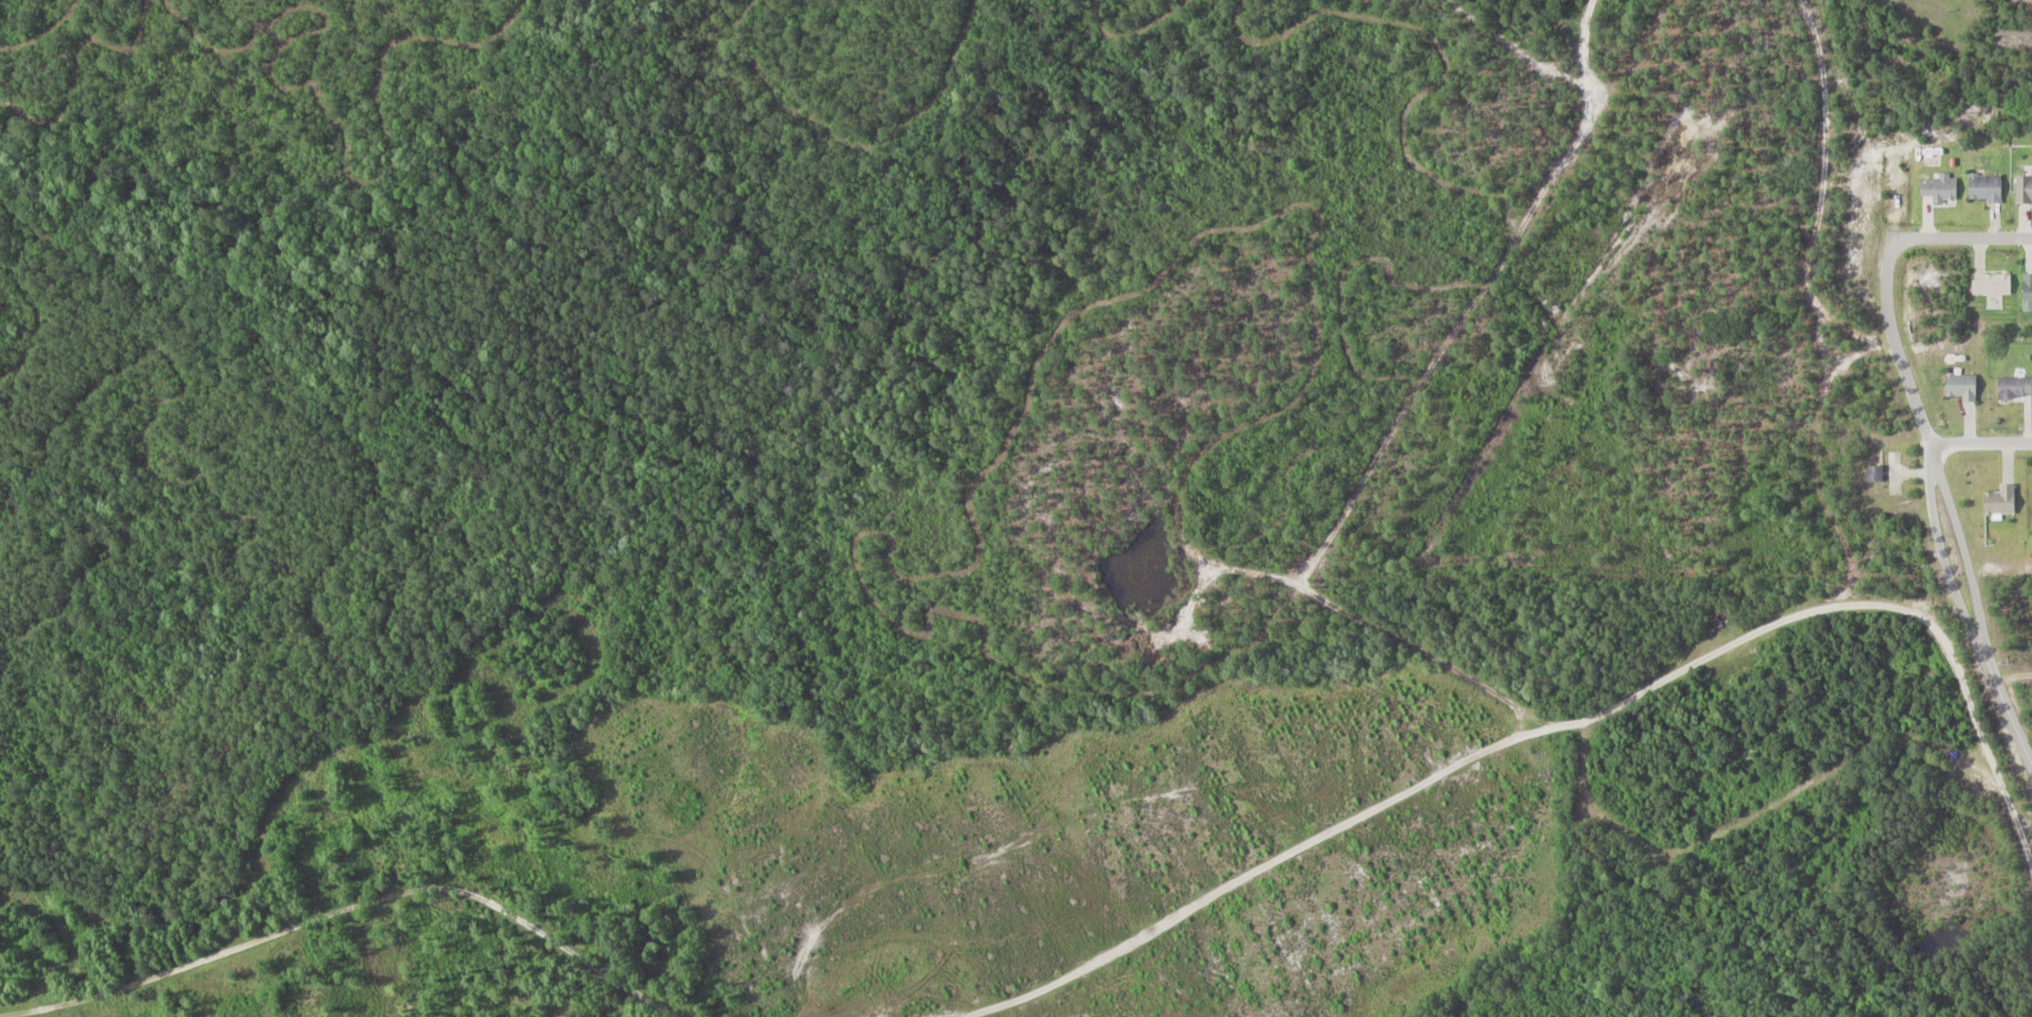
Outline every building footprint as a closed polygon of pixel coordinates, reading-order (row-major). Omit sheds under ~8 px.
[(1970,201),(2002,201),(2002,174),(1970,174),(1970,201)] [(2031,203),(2031,174),(2017,174),(2017,203),(2031,203)] [(1922,188),(1922,199),(1957,200),(1957,179),(1932,179),(1932,188),(1922,188)] [(1978,402),(1978,375),(1947,375),(1947,398),(1963,398),(1963,402),(1978,402)] [(2031,400),(2031,378),(2000,378),(2000,400),(2031,400)] [(1884,483),(1884,467),(1868,467),(1868,483),(1884,483)] [(2016,485),(2003,485),(2003,494),(1986,494),(1986,516),(2016,516),(2016,485)]
